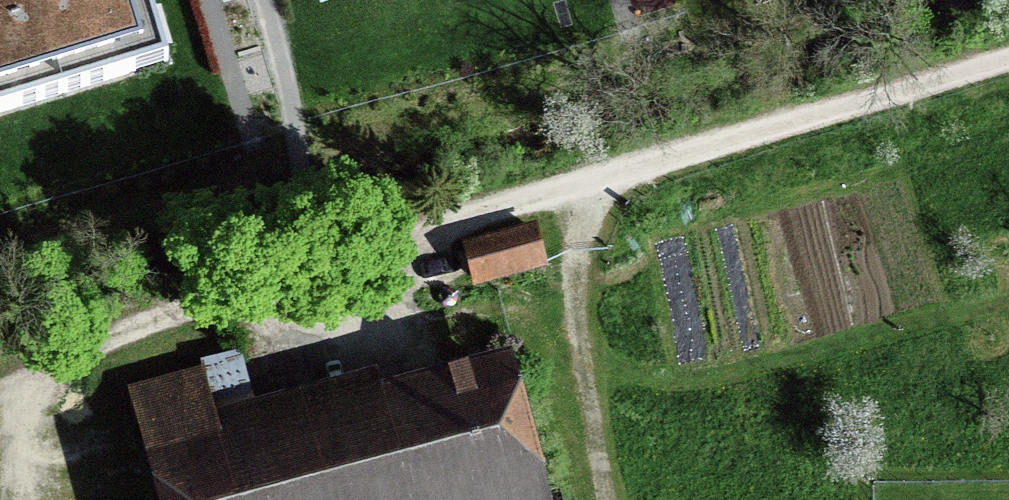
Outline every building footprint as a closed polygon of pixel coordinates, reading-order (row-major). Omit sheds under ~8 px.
[(170,66),(151,0),(0,0),(0,115),(170,66)] [(550,270),(538,223),(461,243),(473,289),(550,270)] [(510,355),(381,389),(377,371),(256,403),(241,350),(200,361),(201,368),(126,388),(156,499),(549,499),(510,355)]
